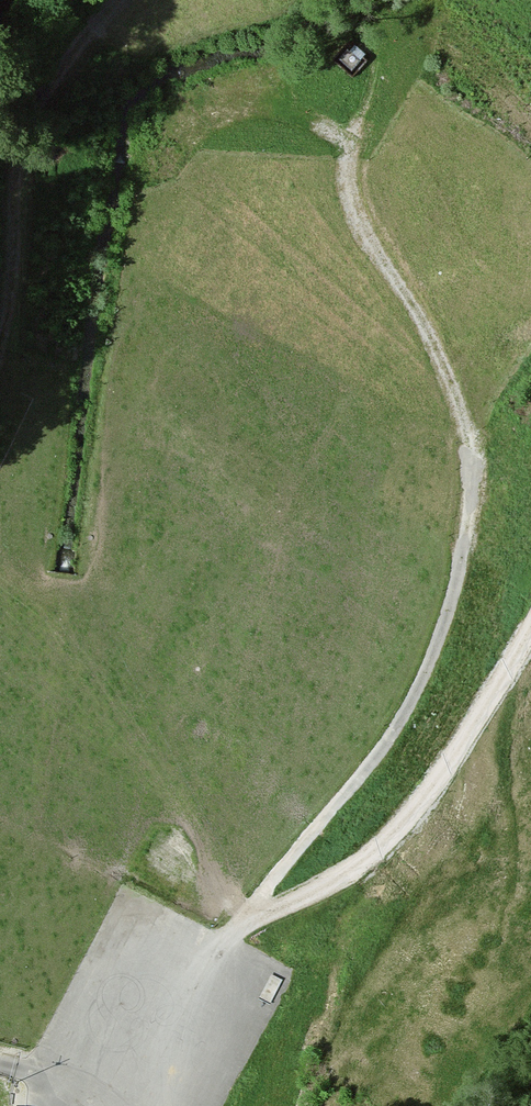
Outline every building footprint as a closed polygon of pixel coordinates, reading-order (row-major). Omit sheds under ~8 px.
[(349,43),(334,60),(353,76),(368,60),(349,43)]
